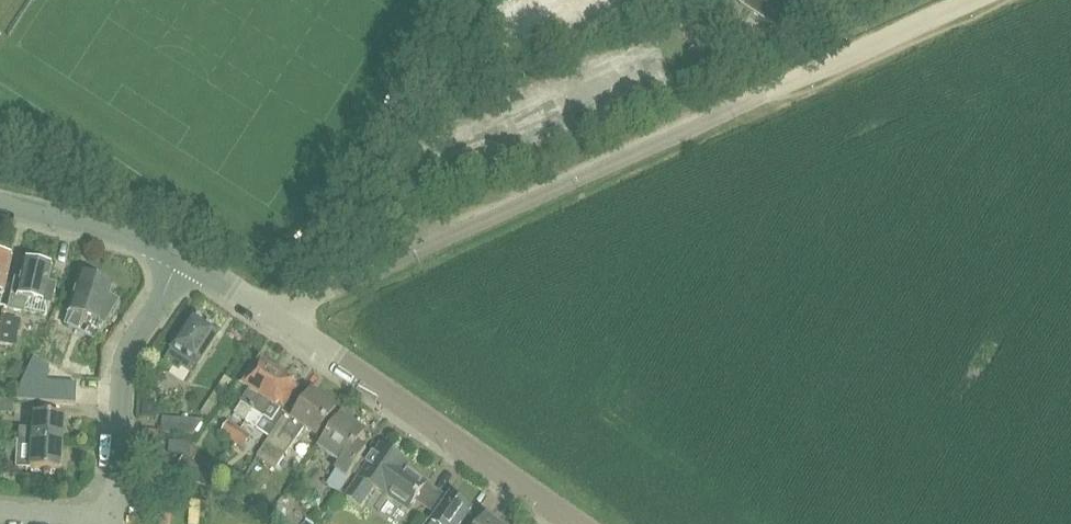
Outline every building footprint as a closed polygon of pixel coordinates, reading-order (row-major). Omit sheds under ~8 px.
[(5,280),(10,258),(0,256),(0,304),(5,280)] [(50,267),(46,266),(46,265),(45,262),(37,260),(34,262),(34,264),(24,261),(20,280),(15,278),(9,308),(23,311),(26,298),(51,303),(55,285),(47,283),(50,267)] [(73,296),(63,325),(78,329),(83,316),(105,324),(119,300),(109,295),(112,285),(79,275),(73,296)] [(192,373),(207,350),(219,331),(194,315),(173,347),(174,347),(164,361),(173,367),(176,362),(192,373)] [(0,328),(0,345),(15,348),(21,321),(2,317),(0,328)] [(32,358),(13,399),(38,401),(75,403),(76,384),(47,382),(49,367),(32,358)] [(277,373),(271,369),(272,367),(261,359),(260,362),(258,361),(243,384),(251,389),(234,414),(245,421),(277,373)] [(286,375),(284,378),(277,373),(245,421),(255,428),(263,417),(273,424),(297,386),(295,385),(297,383),(286,375)] [(319,437),(325,428),(338,410),(312,393),(294,419),(286,414),(257,456),(276,469),(304,427),(319,437)] [(13,414),(13,399),(0,399),(0,413),(13,414)] [(143,417),(158,418),(159,403),(144,402),(143,417)] [(30,441),(61,443),(62,415),(32,414),(31,429),(19,429),(18,441),(30,441)] [(162,418),(161,434),(192,436),(202,421),(162,418)] [(339,492),(355,469),(368,450),(359,444),(365,435),(342,419),(320,450),(342,465),(328,484),(339,492)] [(232,440),(239,430),(228,422),(220,432),(232,440)] [(239,430),(232,440),(243,447),(250,437),(239,430)] [(18,441),(17,467),(59,470),(61,443),(30,441),(18,441)] [(183,456),(208,474),(215,463),(190,446),(183,456)] [(408,511),(428,483),(408,468),(410,466),(382,446),(347,495),(361,505),(374,487),(408,511)] [(219,482),(208,474),(183,456),(171,474),(214,488),(219,482)] [(472,509),(451,495),(431,523),(462,523),(472,509)]
